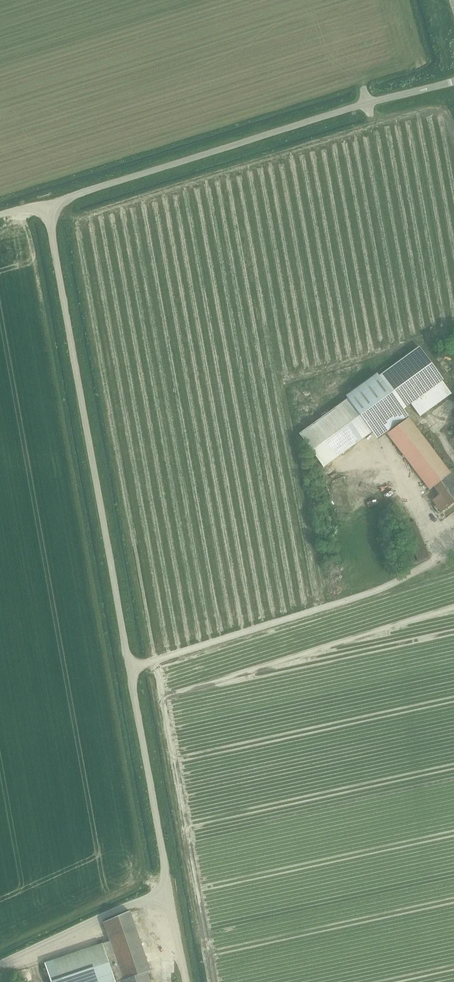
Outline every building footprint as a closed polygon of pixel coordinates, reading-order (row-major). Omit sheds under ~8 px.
[(378,375),(402,408),(442,378),(417,345),(378,375)] [(300,435),(323,467),(372,432),(347,400),(300,435)] [(408,418),(392,430),(391,429),(389,431),(390,432),(387,434),(403,455),(402,456),(404,458),(405,457),(429,490),(434,486),(440,494),(432,500),(436,506),(434,507),(439,514),(453,503),(453,478),(450,472),(421,434),(408,418)] [(415,522),(403,526),(412,548),(423,543),(415,522)] [(147,972),(150,971),(129,911),(104,922),(110,941),(46,963),(52,981),(115,981),(118,981),(151,981),(147,972)]
